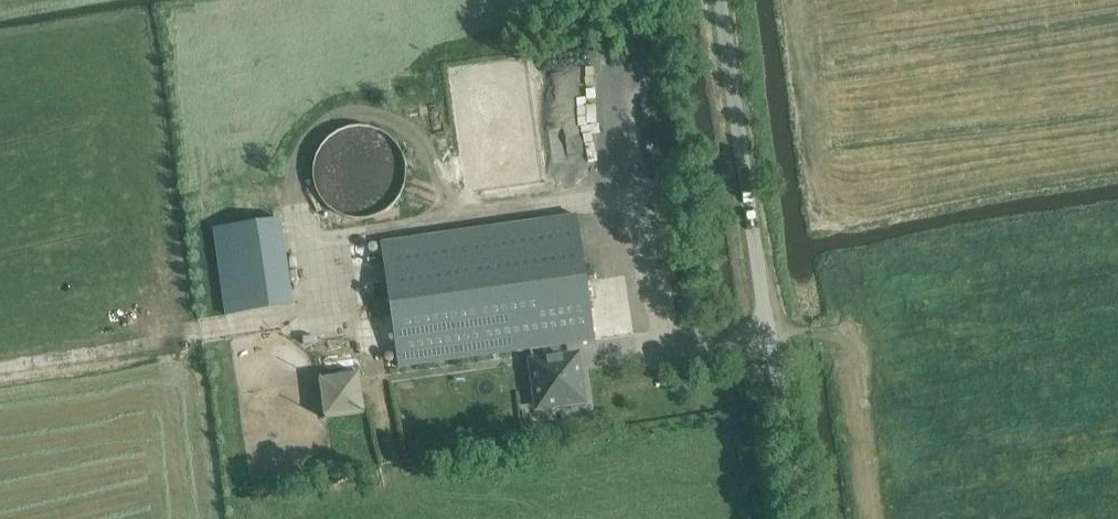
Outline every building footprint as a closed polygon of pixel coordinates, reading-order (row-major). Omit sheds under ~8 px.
[(514,121),(524,119),(521,94),(511,96),(514,121)] [(389,170),(389,163),(387,157),(385,150),(381,145),(376,140),(371,136),(365,133),(358,131),(351,131),(346,131),(342,132),(337,133),(333,135),(329,138),(325,141),(322,145),(319,149),(317,153),(316,157),(315,162),(314,167),(314,171),(315,176),(316,181),(319,187),(323,192),(328,197),(334,201),(340,203),(347,205),(354,205),(360,204),(367,202),(373,198),(378,194),(382,189),(386,183),(388,177),(389,170)] [(578,215),(381,243),(389,302),(398,367),(529,349),(559,345),(595,340),(578,215)] [(212,230),(223,316),(292,307),(280,221),(212,230)] [(559,345),(529,349),(538,407),(583,400),(577,355),(561,357),(559,345)] [(363,373),(321,375),(323,415),(364,413),(363,373)]
